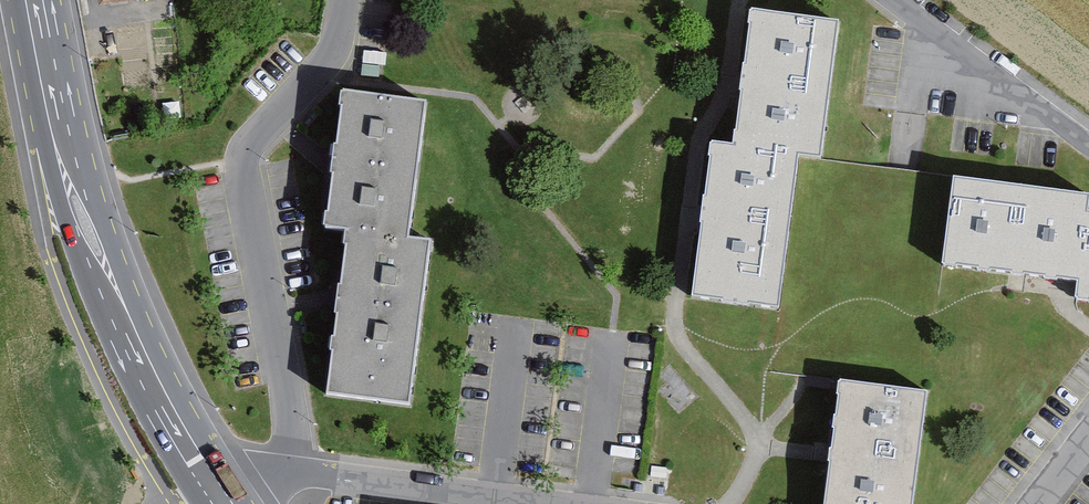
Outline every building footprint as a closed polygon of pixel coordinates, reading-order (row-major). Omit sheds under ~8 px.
[(836,24),(747,13),(737,91),(730,144),(708,142),(688,297),(777,308),(797,155),(819,158),(836,24)] [(330,392),(408,401),(428,241),(410,239),(427,101),(348,91),(339,173),(331,232),(349,235),(342,294),(330,392)] [(954,176),(944,263),(1009,271),(1073,278),(1071,296),(1088,298),(1088,211),(1088,201),(1088,192),(954,176)] [(842,381),(841,386),(840,391),(833,444),(832,455),(831,463),(825,503),(914,503),(929,392),(842,381)]
